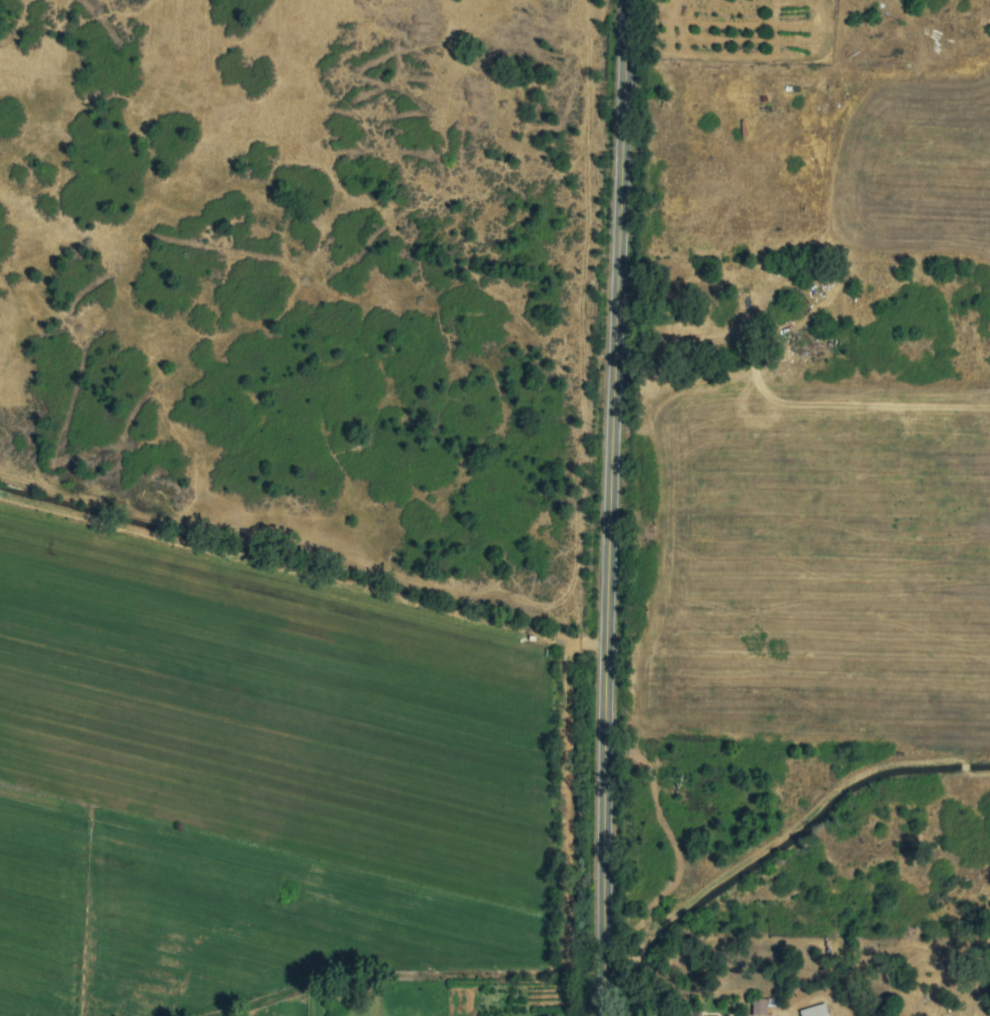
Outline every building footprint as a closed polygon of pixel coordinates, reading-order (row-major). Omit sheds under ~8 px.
[(765,1015),(766,999),(752,999),(751,1015),(765,1015)] [(824,1003),(798,1011),(800,1015),(828,1015),(824,1003)]
